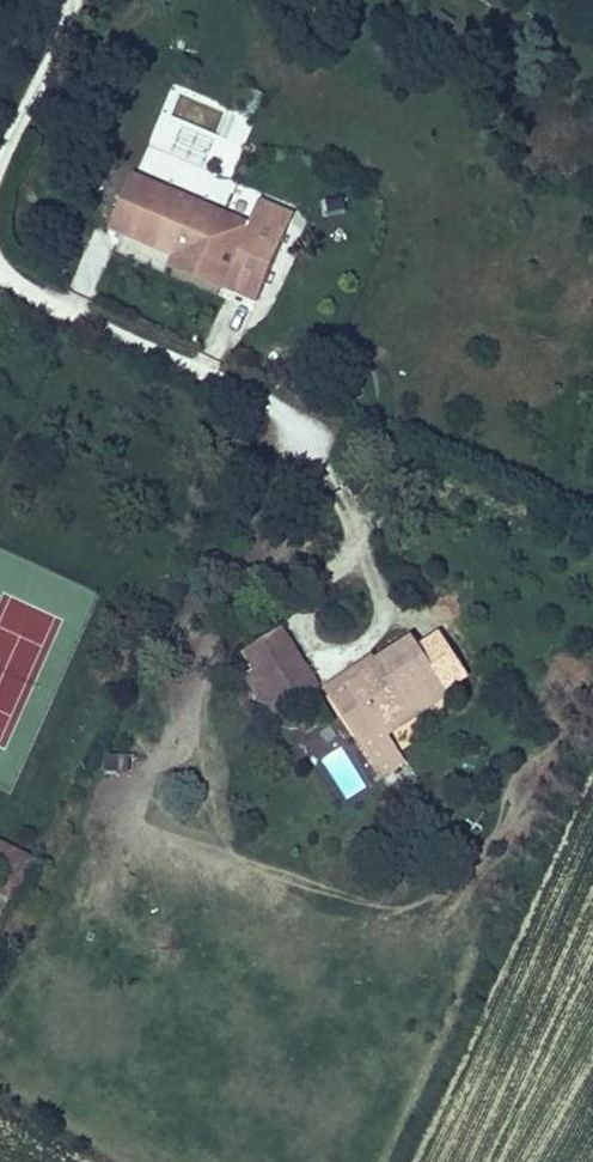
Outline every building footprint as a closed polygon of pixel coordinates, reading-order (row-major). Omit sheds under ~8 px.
[(109,226),(125,232),(147,178),(131,171),(109,226)] [(257,303),(285,234),(250,220),(147,178),(125,232),(173,252),(199,263),(193,277),(257,303)] [(285,234),(294,212),(259,198),(250,220),(285,234)] [(167,267),(193,277),(199,263),(173,252),(167,267)] [(284,708),(262,675),(297,652),(278,624),(242,647),(256,669),(245,676),(272,716),(284,708)] [(380,724),(386,735),(451,694),(413,634),(373,658),(371,654),(340,673),(352,692),(335,703),(357,738),(380,724)] [(284,708),(319,685),(297,652),(262,675),(284,708)] [(335,703),(352,692),(340,673),(323,684),(335,703)] [(382,777),(404,763),(386,735),(380,724),(357,738),(382,777)] [(17,900),(38,857),(0,838),(0,863),(7,867),(0,881),(0,892),(17,900)]
